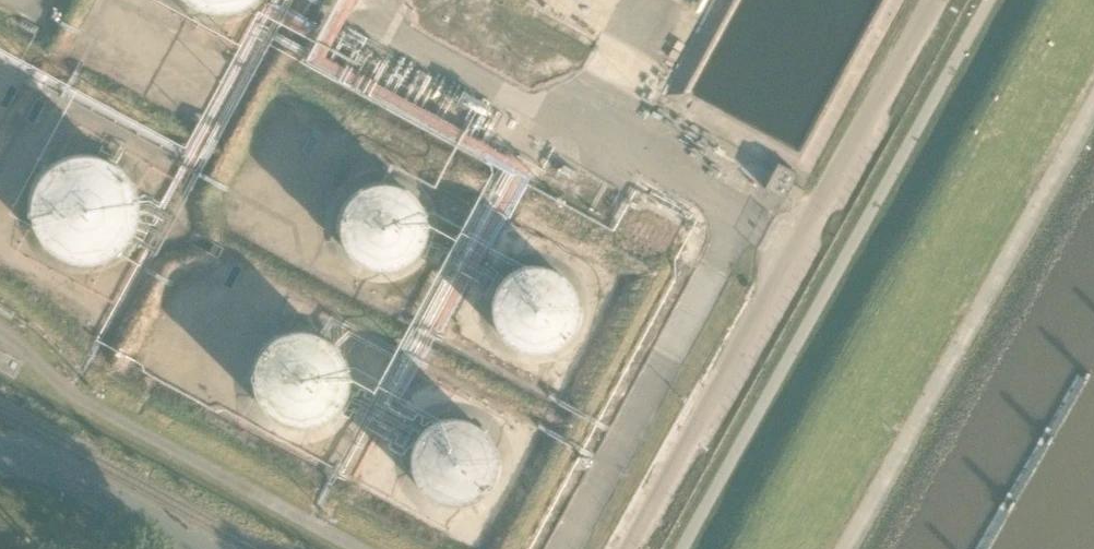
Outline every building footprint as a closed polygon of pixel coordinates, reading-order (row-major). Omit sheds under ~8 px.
[(187,2),(191,4),(196,6),(200,8),(205,10),(209,11),(214,11),(219,11),(223,11),(228,11),(233,10),(237,8),(242,6),(246,4),(250,2),(252,0),(185,0),(187,2)] [(88,152),(83,152),(79,152),(74,153),(69,154),(65,155),(60,157),(56,159),(52,162),(49,165),(45,168),(42,172),(39,175),(36,179),(34,183),(32,188),(31,192),(30,197),(29,202),(29,206),(29,211),(30,216),(31,220),(32,225),(34,229),(36,233),(39,237),(42,241),(45,245),(48,248),(52,251),(56,253),(60,255),(65,257),(69,259),(74,260),(79,260),(83,260),(88,260),(93,260),(97,259),(102,257),(106,255),(110,253),(114,251),(118,248),(122,245),(125,241),(128,237),(130,233),(132,229),(134,225),(136,220),(137,216),(137,211),(137,206),(137,202),(137,197),(136,192),(134,188),(132,183),(130,179),(128,175),(125,172),(122,168),(118,165),(114,162),(110,159),(106,157),(102,155),(97,154),(93,153),(88,152)] [(765,187),(785,198),(798,173),(778,162),(765,187)] [(385,181),(381,181),(378,181),(374,181),(370,182),(366,183),(363,185),(360,187),(356,189),(353,191),(351,193),(348,196),(346,199),(344,202),(342,206),(340,209),(339,213),(338,217),(338,220),(338,224),(338,228),(338,232),(339,236),(340,239),(342,243),(344,246),(346,249),(348,252),(351,255),(353,258),(356,260),(360,262),(363,264),(366,265),(370,266),(374,267),(378,268),(381,268),(385,268),(389,267),(393,266),(396,265),(400,264),(403,262),(406,260),(409,258),(412,255),(415,252),(417,249),(419,246),(421,243),(422,239),(423,236),(424,232),(425,228),(425,224),(425,220),(424,217),(423,213),(422,209),(421,206),(419,202),(417,199),(415,196),(412,193),(409,191),(406,189),(403,187),(400,185),(396,183),(393,182),(389,181),(385,181)] [(538,266),(534,265),(531,266),(527,266),(523,267),(520,268),(516,269),(513,271),(510,273),(507,276),(504,278),(501,281),(499,284),(497,287),(495,290),(494,294),(493,298),(492,301),(491,305),(491,309),(491,313),(492,316),(493,320),(494,324),(495,327),(497,330),(499,334),(501,337),(504,339),(507,342),(510,344),(513,346),(516,348),(520,349),(523,351),(527,351),(531,352),(534,352),(538,352),(542,351),(546,351),(549,349),(553,348),(556,346),(559,344),(562,342),(565,339),(568,337),(570,334),(572,330),(574,327),(575,324),(576,320),(577,316),(578,313),(578,309),(578,305),(577,301),(576,298),(575,294),(574,290),(572,287),(570,284),(568,281),(565,278),(562,276),(559,273),(556,271),(553,270),(549,268),(546,267),(542,266),(538,266)] [(303,329),(299,329),(295,329),(291,329),(287,330),(283,331),(279,333),(275,335),(272,337),(268,340),(265,343),(262,346),(260,349),(258,353),(256,356),(254,360),(253,364),(252,368),(251,372),(251,377),(251,381),(252,385),(253,389),(254,393),(256,397),(258,400),(260,404),(262,407),(265,410),(268,413),(272,416),(275,418),(279,420),(283,422),(287,423),(291,424),(295,424),(299,424),(303,424),(307,424),(311,423),(315,422),(319,420),(323,418),(327,416),(330,413),(333,410),(336,407),(338,404),(341,400),(342,397),(344,393),(345,389),(346,385),(347,381),(347,377),(347,372),(346,368),(345,364),(344,360),(342,356),(341,353),(338,349),(336,346),(333,343),(330,340),(327,337),(323,335),(319,333),(315,332),(311,330),(307,329),(303,329)] [(457,415),(454,415),(450,415),(446,416),(442,417),(439,418),(435,419),(432,421),(429,423),(426,425),(423,428),(420,431),(418,434),(416,437),(414,440),(413,444),(412,447),(411,451),(410,455),(410,459),(410,462),(411,466),(412,470),(413,474),(414,477),(416,480),(418,484),(420,487),(423,489),(426,492),(429,494),(432,496),(435,498),(439,500),(442,501),(446,502),(450,502),(454,502),(457,502),(461,502),(465,501),(469,500),(472,498),(475,496),(479,494),(482,492),(485,489),(487,487),(489,484),(491,480),(493,477),(495,474),(496,470),(497,466),(497,462),(497,459),(497,455),(497,451),(496,447),(495,444),(493,440),(491,437),(489,434),(487,431),(485,428),(482,425),(479,423),(475,421),(472,419),(469,418),(465,417),(461,416),(457,415)]
